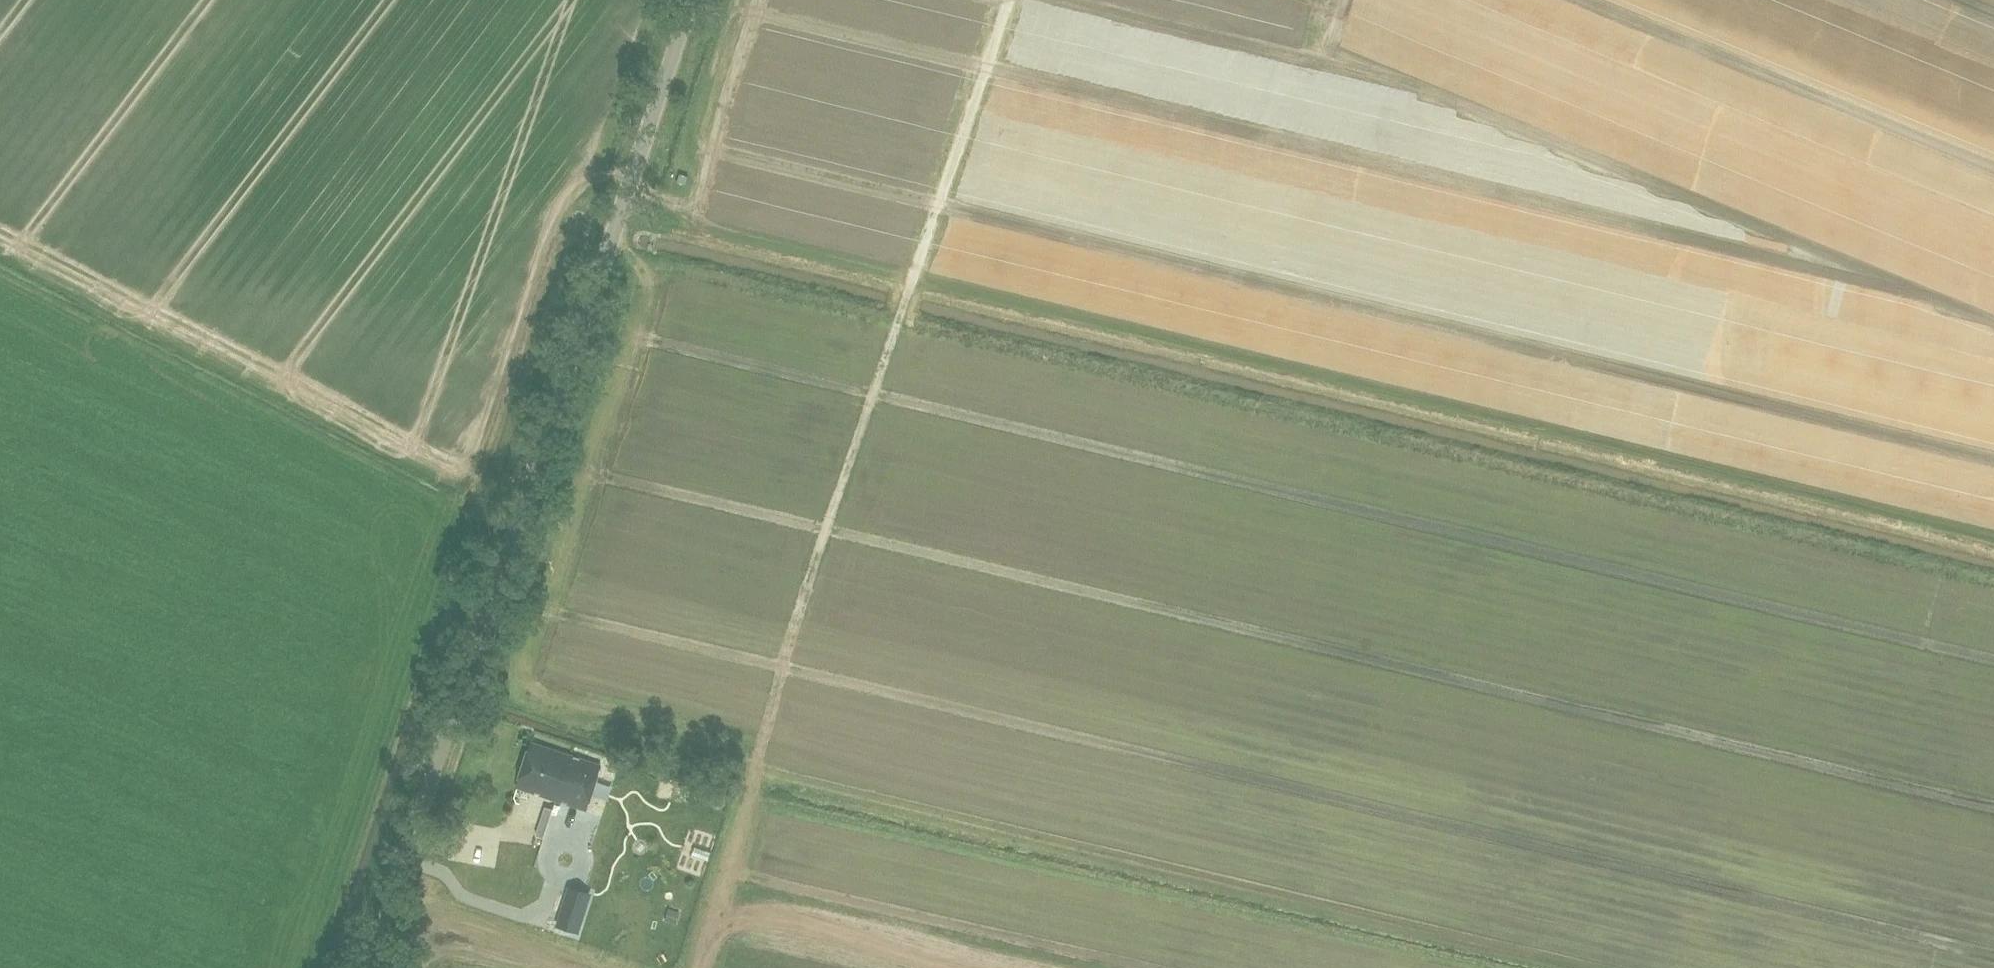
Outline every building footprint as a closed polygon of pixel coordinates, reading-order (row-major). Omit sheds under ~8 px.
[(600,765),(560,751),(531,742),(517,785),(585,808),(600,765)] [(616,785),(592,843),(609,850),(632,792),(616,785)] [(570,888),(558,926),(577,932),(589,894),(570,888)]
